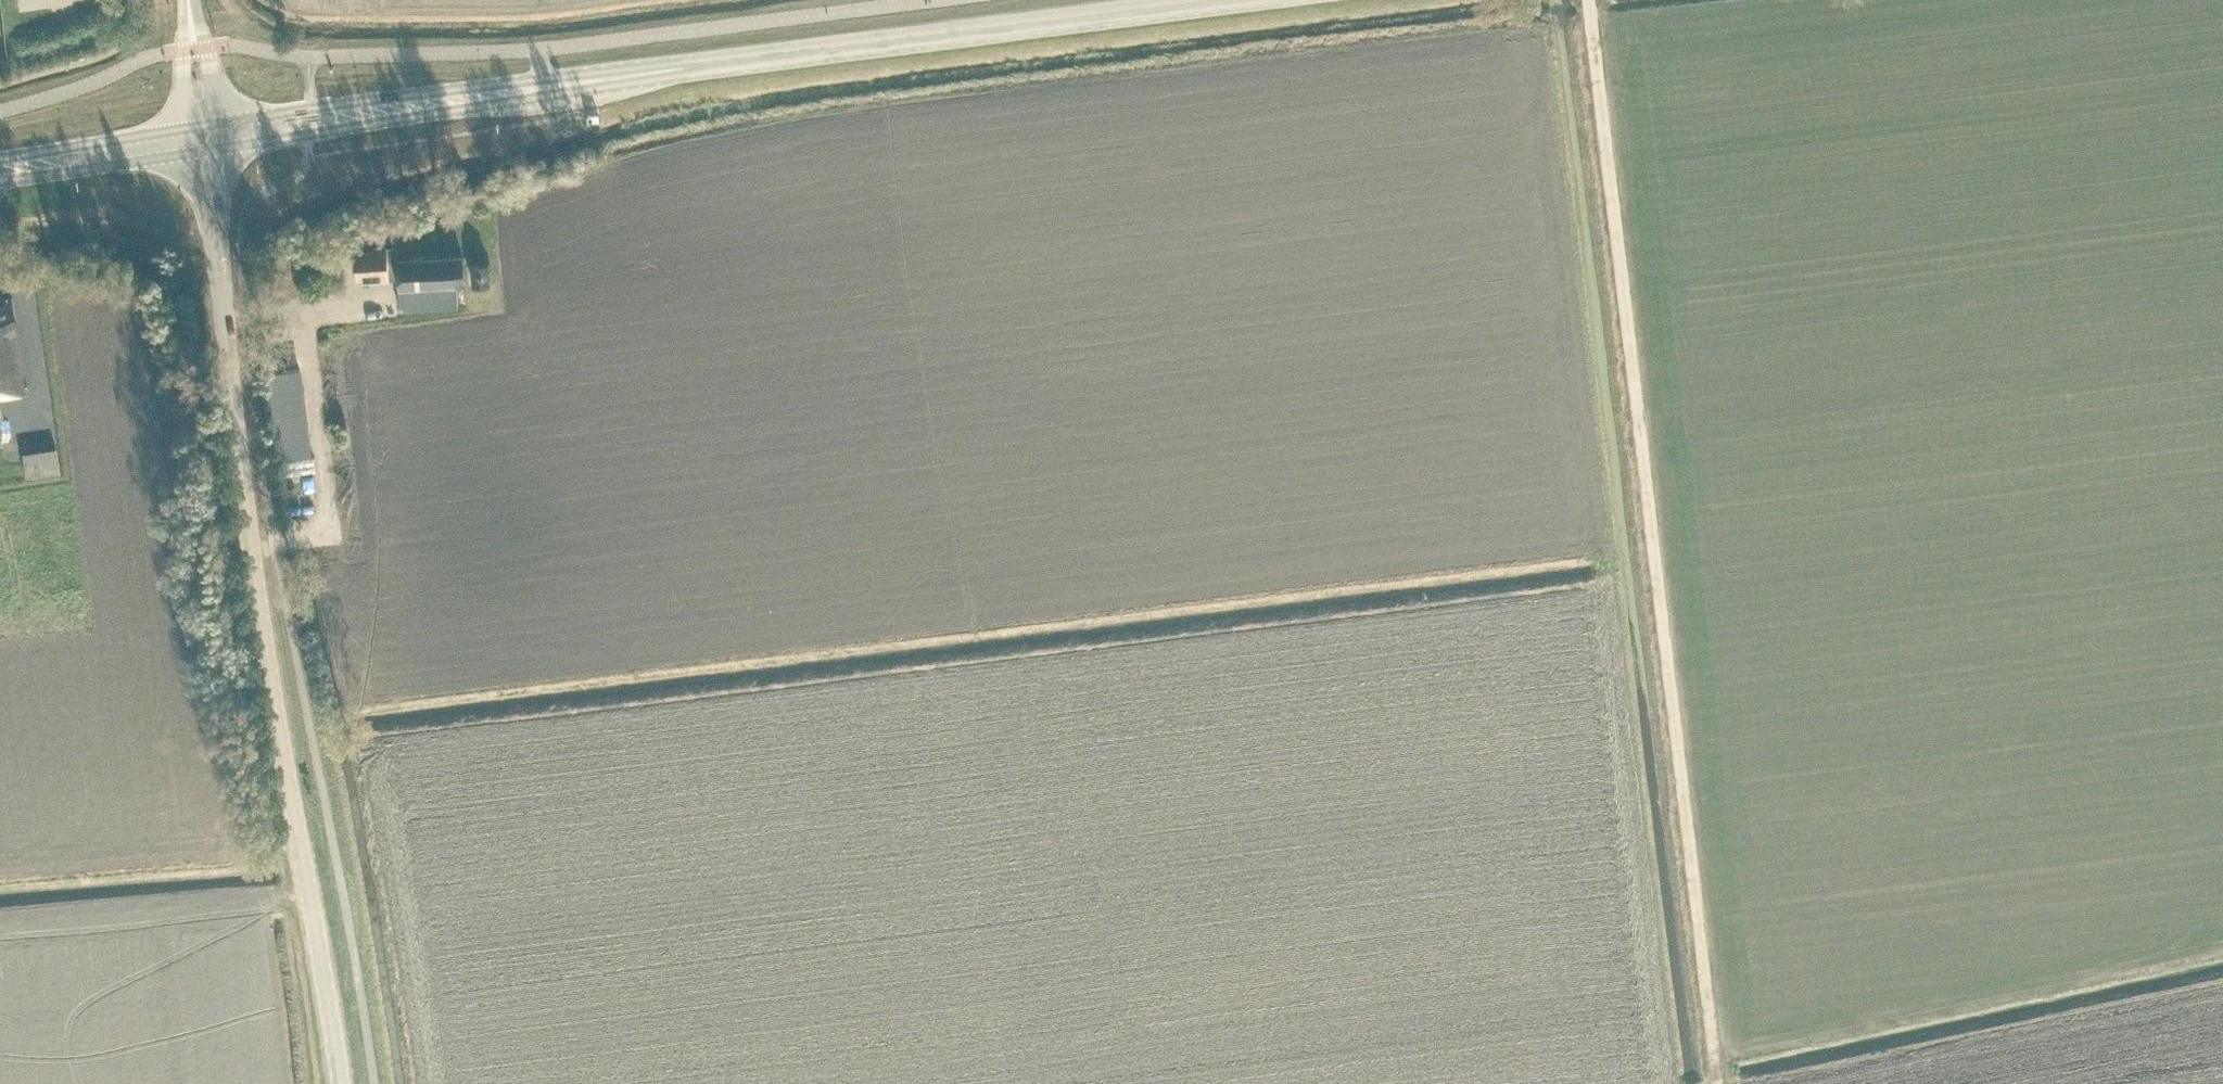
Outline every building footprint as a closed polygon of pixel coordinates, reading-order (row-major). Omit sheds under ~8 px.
[(458,285),(467,285),(465,255),(399,259),(398,244),(374,246),(374,251),(357,252),(359,277),(376,276),(376,279),(399,278),(401,309),(459,305),(458,285)] [(470,263),(471,285),(490,284),(489,262),(470,263)] [(26,396),(13,298),(0,299),(0,399),(26,396)] [(316,447),(304,360),(269,365),(281,451),(316,447)]
